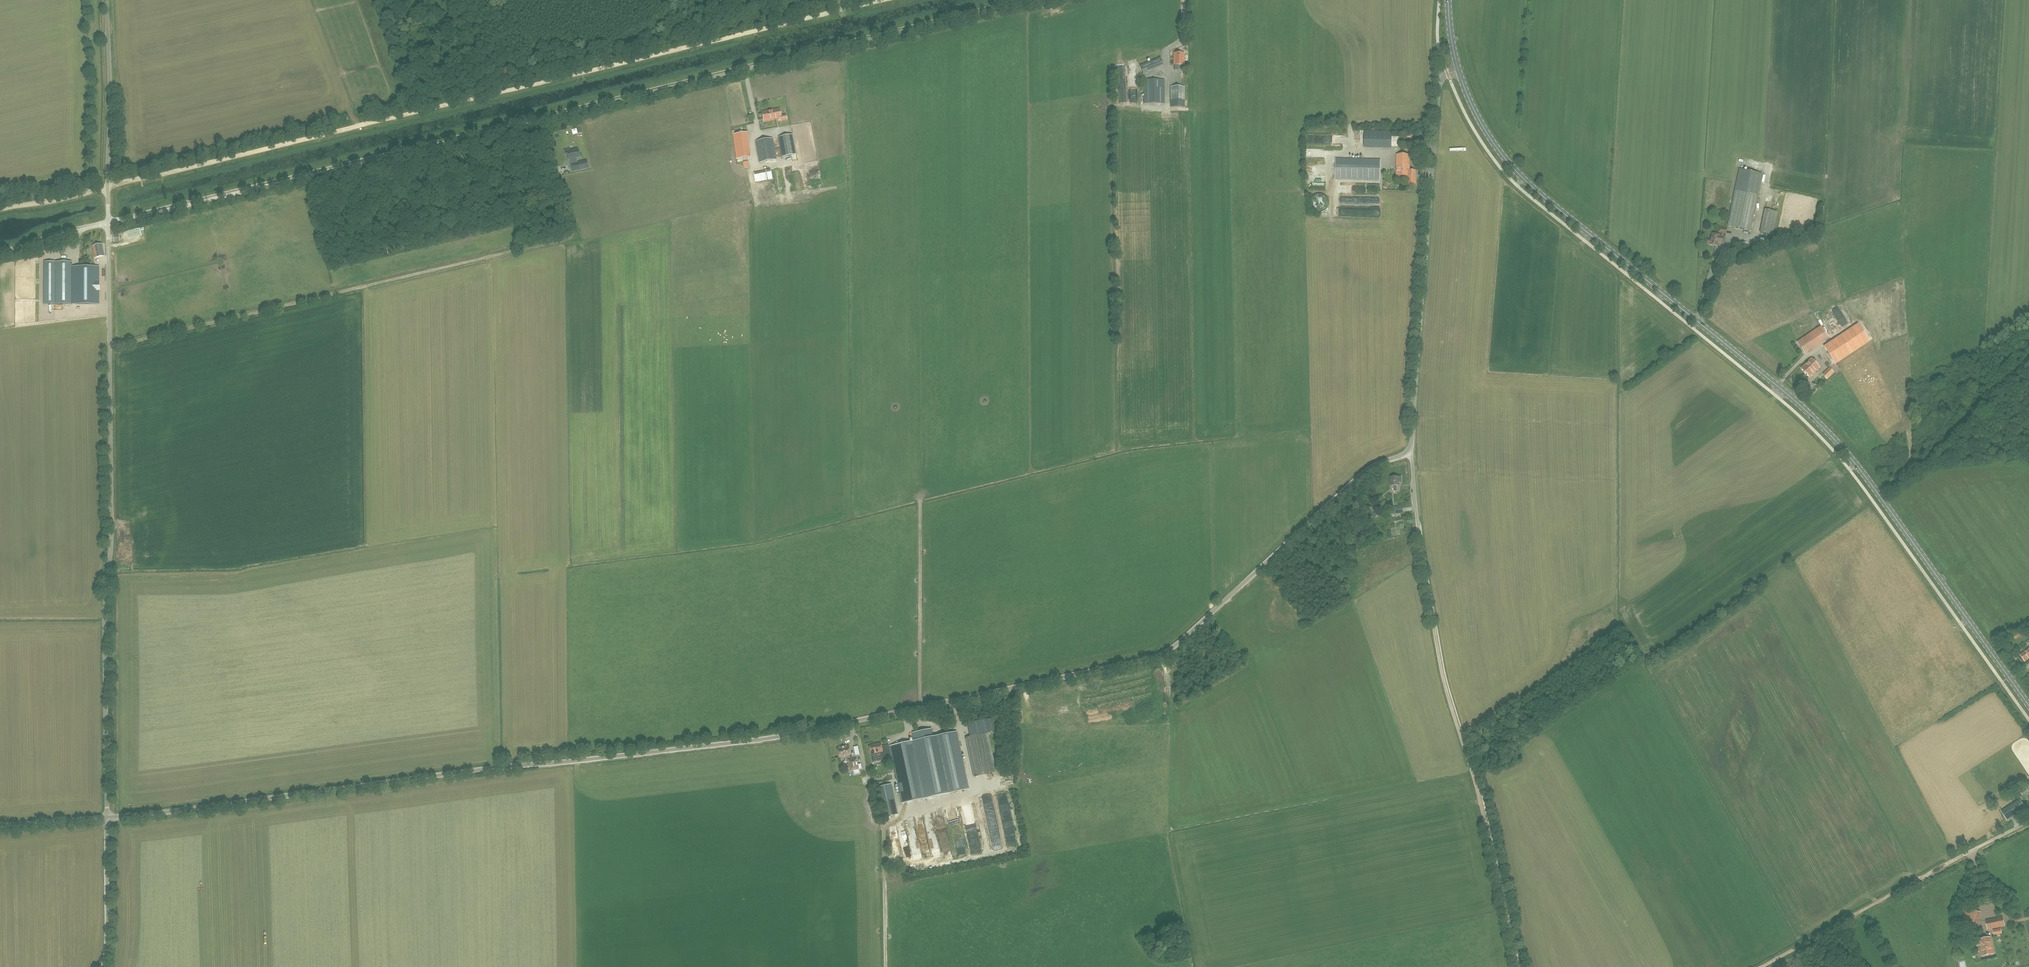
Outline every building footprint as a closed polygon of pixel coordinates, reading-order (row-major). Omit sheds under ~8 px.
[(1175,65),(1184,65),(1184,53),(1175,53),(1175,65)] [(1164,65),(1160,57),(1140,65),(1143,73),(1164,65)] [(1164,103),(1164,80),(1144,80),(1144,103),(1164,103)] [(1185,107),(1185,87),(1171,87),(1171,107),(1185,107)] [(780,109),(762,112),(764,121),(781,118),(781,121),(787,120),(786,115),(781,116),(780,109)] [(750,152),(747,133),(733,135),(736,159),(747,157),(747,153),(750,152)] [(793,135),(779,137),(782,157),(797,155),(793,135)] [(1368,136),(1368,146),(1387,146),(1387,136),(1368,136)] [(760,162),(776,160),(773,139),(756,141),(760,162)] [(587,161),(578,163),(576,158),(580,157),(578,149),(570,151),(570,149),(564,151),(565,155),(567,155),(568,160),(571,159),(572,164),(571,164),(573,171),(588,168),(587,161)] [(1397,155),(1396,177),(1408,177),(1408,184),(1416,184),(1416,170),(1409,170),(1410,155),(1397,155)] [(1380,160),(1353,159),(1335,159),(1335,179),(1353,179),(1380,180),(1380,160)] [(1740,169),(1735,191),(1728,226),(1750,231),(1762,174),(1740,169)] [(762,174),(763,182),(776,180),(775,174),(773,174),(772,172),(762,174)] [(1320,206),(1320,205),(1326,204),(1325,200),(1322,201),(1320,195),(1313,196),(1315,205),(1318,205),(1319,206),(1320,206)] [(1773,235),(1776,213),(1764,211),(1761,234),(1773,235)] [(1712,234),(1711,240),(1706,239),(1705,243),(1710,244),(1717,246),(1718,243),(1724,244),(1725,238),(1719,236),(1720,235),(1712,234)] [(95,258),(104,256),(102,244),(92,246),(95,258)] [(44,262),(44,304),(72,304),(72,262),(44,262)] [(80,271),(80,281),(98,281),(98,271),(80,271)] [(79,290),(79,301),(99,300),(98,289),(79,290)] [(1835,364),(1869,342),(1858,325),(1824,347),(1835,364)] [(1821,328),(1796,342),(1804,356),(1829,342),(1821,328)] [(1809,377),(1820,367),(1811,358),(1801,368),(1809,377)] [(1399,477),(1391,477),(1391,486),(1393,486),(1394,491),(1397,491),(1397,485),(1399,485),(1399,482),(1401,482),(1401,477),(1399,477)] [(1366,511),(1374,519),(1379,514),(1371,506),(1366,511)] [(1402,506),(1392,507),(1393,514),(1403,513),(1402,506)] [(2027,649),(2027,650),(2020,655),(2025,661),(2028,658),(2028,648),(2027,649)] [(992,717),(972,721),(975,736),(965,738),(974,776),(993,772),(985,733),(995,731),(992,717)] [(914,741),(890,746),(902,803),(968,789),(956,732),(934,737),(932,728),(912,732),(914,741)] [(871,754),(878,753),(880,761),(892,758),(889,746),(881,747),(881,743),(876,744),(876,745),(869,747),(871,754)] [(837,749),(839,757),(842,757),(844,757),(846,757),(847,756),(851,755),(849,747),(846,747),(846,746),(840,747),(840,749),(837,749)] [(857,759),(848,760),(851,771),(859,769),(857,759)] [(898,814),(891,785),(878,788),(884,817),(898,814)] [(972,795),(973,812),(981,812),(980,794),(972,795)] [(2020,800),(2002,811),(2007,820),(2026,809),(2020,800)] [(953,832),(961,830),(958,816),(955,817),(956,823),(951,824),(953,832)] [(988,820),(993,849),(1002,847),(998,825),(997,825),(996,818),(988,820)] [(1976,930),(1980,914),(1967,910),(1962,926),(1976,930)] [(2005,926),(2003,917),(1986,920),(1988,929),(2005,926)] [(1990,937),(1979,940),(1976,941),(1977,946),(1980,945),(1982,956),(1994,953),(1990,937)]
